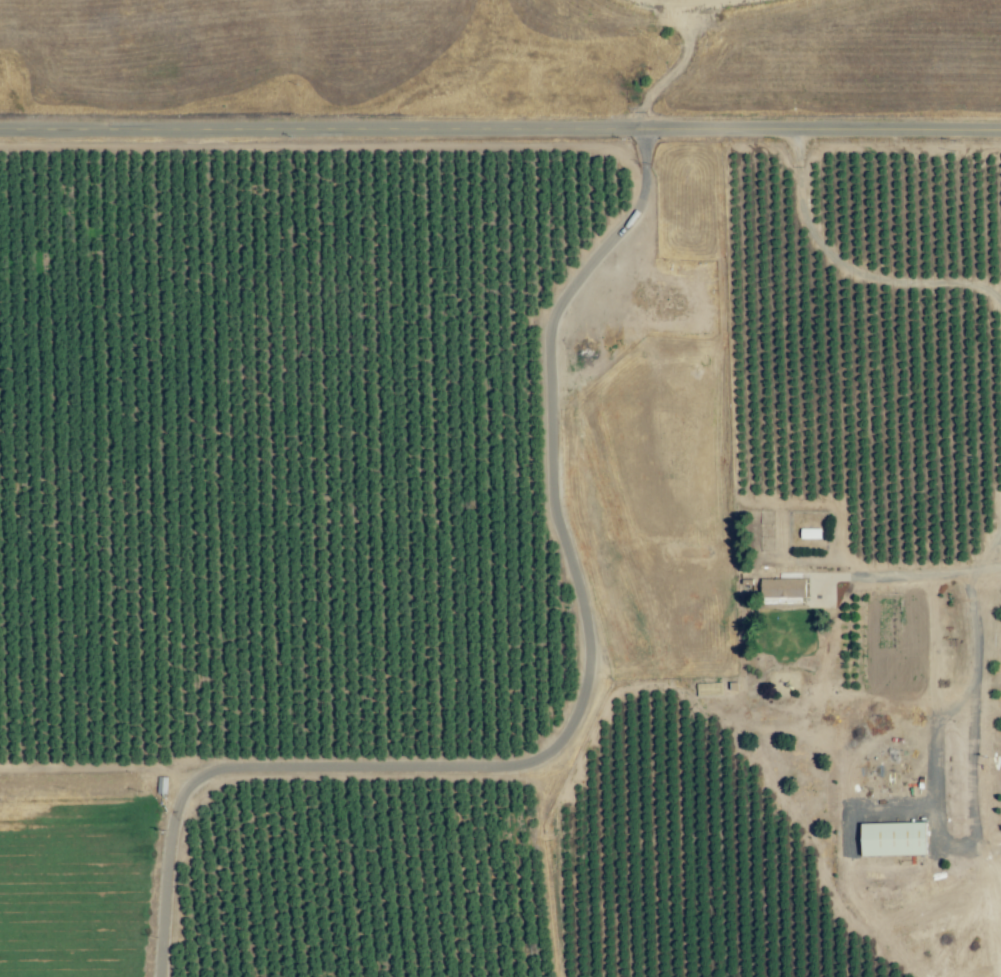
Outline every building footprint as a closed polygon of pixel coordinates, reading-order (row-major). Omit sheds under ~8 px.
[(820,539),(820,528),(800,528),(800,539),(820,539)] [(806,579),(761,579),(761,598),(806,598),(806,579)] [(862,824),(862,857),(926,856),(926,823),(862,824)]
